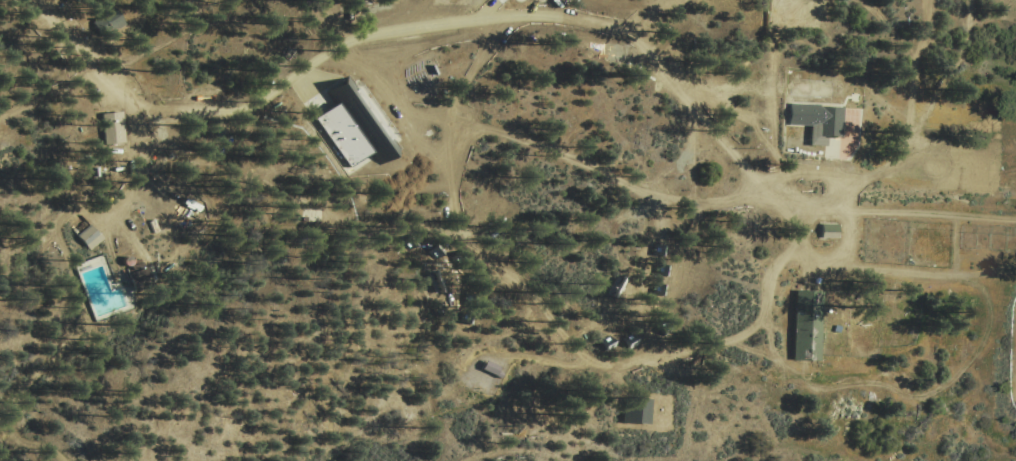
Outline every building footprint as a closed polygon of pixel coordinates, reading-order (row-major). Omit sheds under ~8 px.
[(790,103),(837,106),(836,136),(816,135),(816,127),(789,125),(790,103)] [(122,110),(102,110),(103,142),(123,141),(122,110)] [(76,234),(90,249),(102,237),(89,223),(76,234)] [(818,224),(833,224),(833,238),(818,238),(818,224)] [(481,367),(495,373),(499,365),(485,358),(481,367)] [(620,399),(649,400),(648,425),(618,424),(620,399)]
